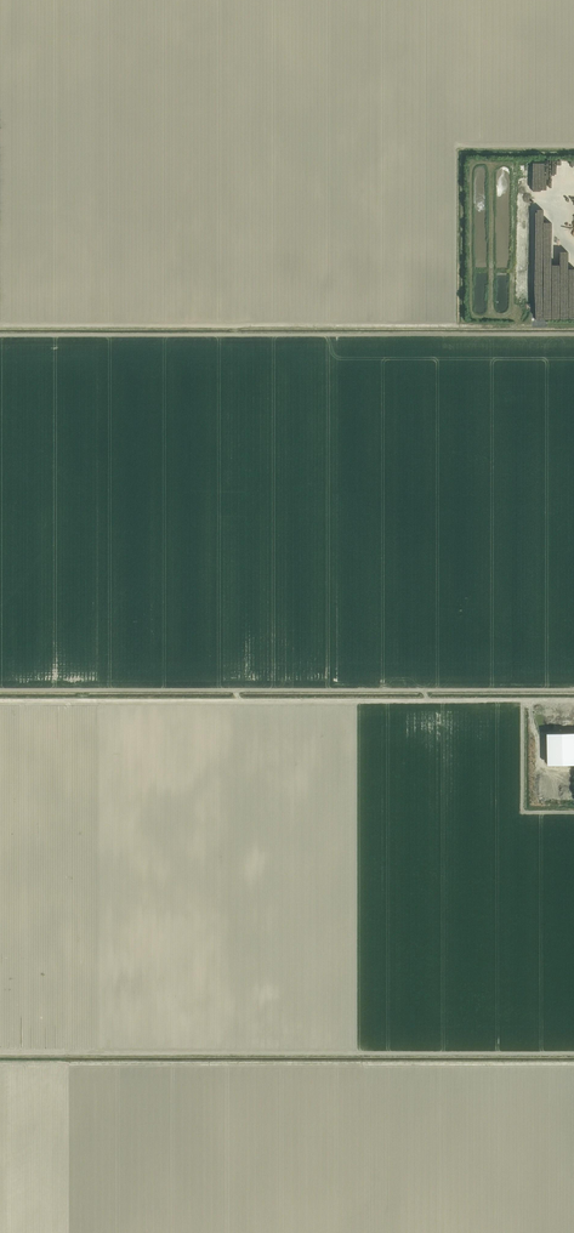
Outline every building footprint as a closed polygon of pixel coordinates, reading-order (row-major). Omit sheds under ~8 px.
[(542,280),(544,273),(538,271),(536,279),(542,280)] [(548,733),(549,765),(573,764),(573,733),(548,733)]
